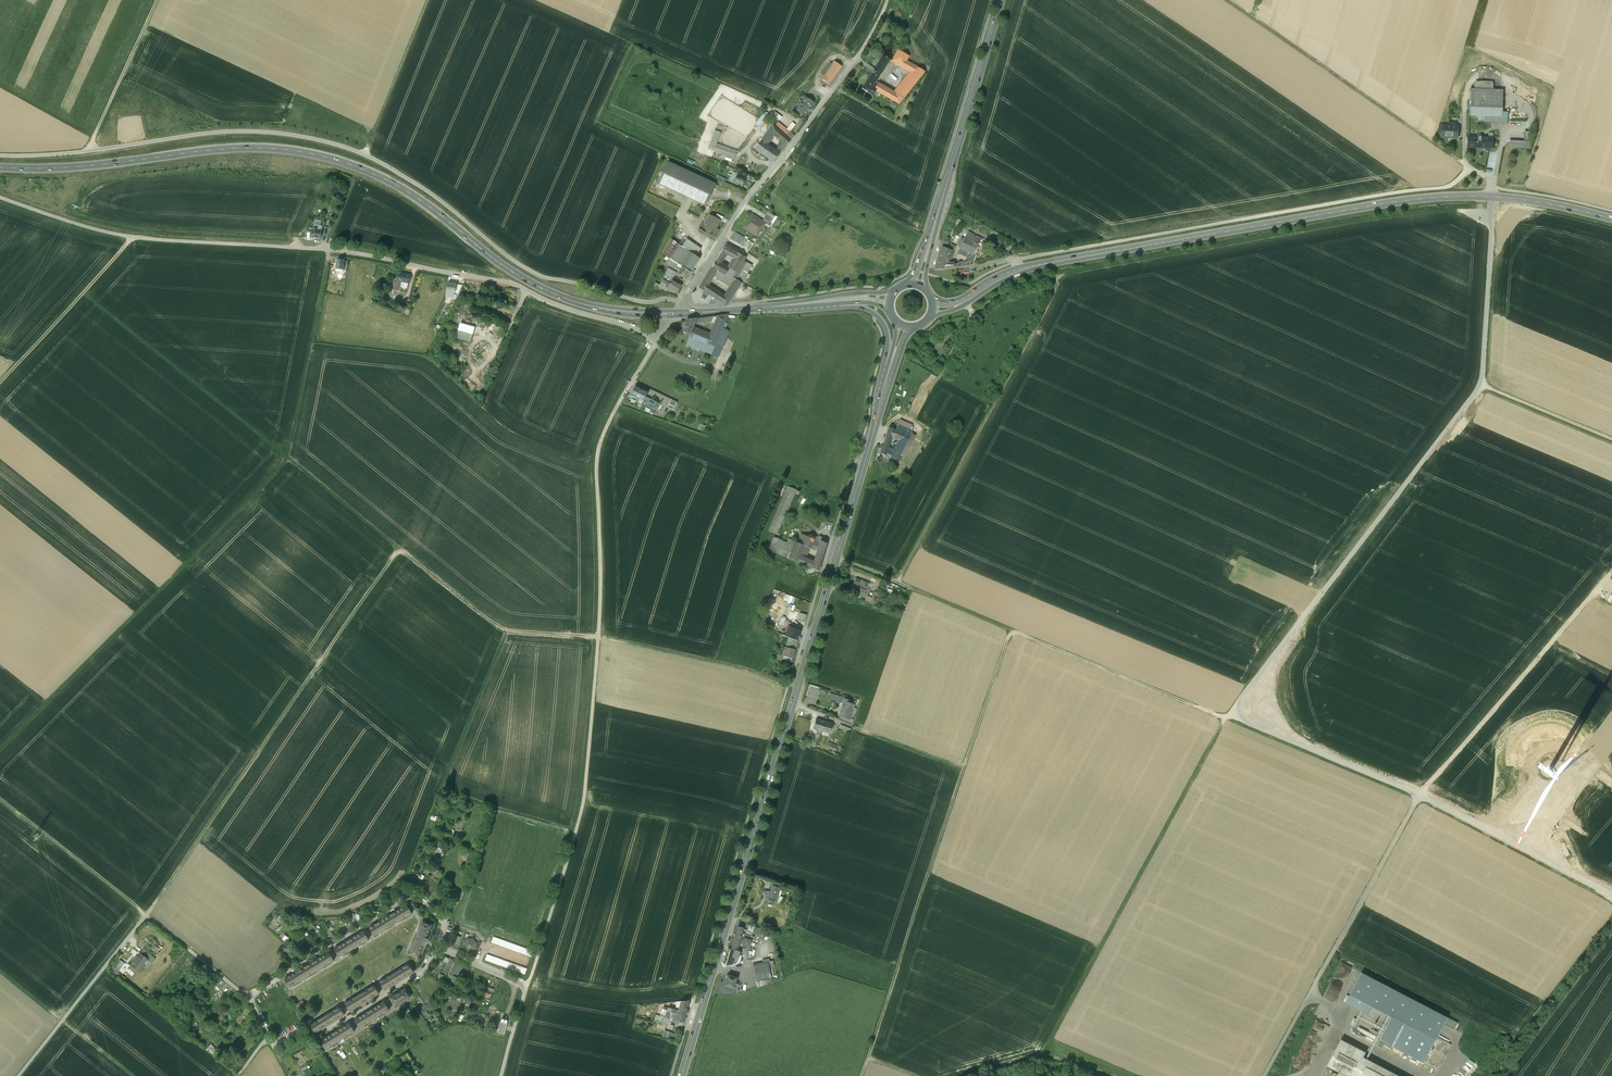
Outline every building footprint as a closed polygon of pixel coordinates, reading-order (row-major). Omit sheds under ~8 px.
[(897,50),(892,61),(913,72),(917,67),(906,61),(909,56),(897,50)] [(883,55),(876,68),(875,68),(874,69),(881,73),(890,60),(889,59),(886,57),(885,56),(883,55)] [(835,61),(822,79),(829,84),(842,66),(835,61)] [(913,72),(895,94),(903,98),(924,72),(917,67),(913,72)] [(881,73),(874,69),(872,73),(878,77),(881,73)] [(872,73),(862,89),(873,96),(876,91),(881,94),(885,88),(875,82),(878,77),(872,73)] [(895,94),(885,88),(881,94),(899,103),(903,98),(895,94)] [(1475,89),(1470,89),(1469,116),(1485,116),(1484,122),(1508,123),(1508,117),(1502,117),(1503,96),(1487,95),(1487,89),(1475,89)] [(805,97),(802,101),(801,101),(798,105),(799,106),(796,110),(805,116),(808,112),(811,108),(811,107),(814,103),(805,97)] [(779,120),(781,117),(774,112),(772,115),(779,120)] [(755,124),(758,126),(764,116),(761,114),(755,124)] [(776,127),(773,124),(769,130),(775,135),(782,141),(786,145),(791,140),(790,139),(776,127)] [(793,136),(779,124),(776,127),(790,139),(793,136)] [(1449,126),(1441,126),(1441,136),(1457,137),(1458,127),(1449,126)] [(721,132),(715,130),(707,150),(734,159),(737,150),(717,143),(721,132)] [(775,135),(769,130),(761,141),(768,145),(775,135)] [(1482,138),(1468,138),(1468,147),(1474,147),(1474,148),(1482,148),(1482,146),(1493,147),(1493,137),(1482,136),(1482,138)] [(759,144),(755,149),(762,154),(768,145),(761,141),(761,142),(759,144)] [(782,141),(778,146),(783,150),(786,145),(782,141)] [(779,153),(768,145),(762,154),(773,162),(780,153),(779,153)] [(715,184),(668,162),(658,183),(705,205),(715,184)] [(743,176),(733,172),(730,180),(743,186),(746,179),(743,178),(743,176)] [(776,217),(768,212),(762,221),(766,223),(765,223),(770,226),(776,217)] [(762,221),(752,214),(744,228),(757,236),(765,223),(766,223),(762,221)] [(715,218),(709,215),(704,224),(707,226),(705,230),(709,232),(710,231),(716,234),(718,230),(716,228),(720,221),(720,220),(715,218)] [(324,219),(317,217),(314,226),(322,227),(324,219)] [(322,227),(314,226),(313,228),(311,238),(320,238),(322,227)] [(762,239),(769,243),(774,236),(768,231),(762,239)] [(747,239),(734,232),(729,239),(741,246),(747,239)] [(981,239),(967,232),(959,248),(968,252),(973,254),(981,239)] [(701,248),(687,239),(682,247),(696,256),(701,248)] [(671,240),(663,253),(669,258),(682,266),(690,271),(699,258),(696,256),(682,247),(671,240)] [(955,246),(944,241),(942,247),(953,252),(955,246)] [(744,256),(725,246),(721,252),(716,259),(721,262),(724,259),(725,258),(733,262),(729,268),(735,272),(732,277),(742,283),(752,265),(742,260),(744,256)] [(953,252),(942,247),(935,269),(936,269),(954,267),(959,267),(958,263),(954,263),(947,263),(949,259),(951,259),(953,252)] [(973,254),(968,252),(965,261),(963,265),(963,266),(972,264),(975,255),(973,254)] [(682,266),(669,258),(666,263),(675,269),(677,266),(681,269),(682,266)] [(721,262),(716,259),(716,260),(715,260),(715,261),(712,267),(725,276),(729,268),(721,263),(721,262)] [(344,261),(337,260),(336,269),(340,269),(343,270),(344,261)] [(681,269),(677,274),(685,279),(690,271),(682,266),(681,269)] [(729,268),(725,276),(712,267),(704,279),(711,282),(713,278),(714,276),(731,286),(724,296),(722,294),(718,300),(727,306),(731,300),(733,296),(742,283),(732,277),(735,272),(729,268)] [(676,273),(668,268),(665,273),(673,278),(676,273)] [(410,275),(398,272),(396,280),(401,281),(409,283),(410,275)] [(683,284),(673,278),(671,283),(663,279),(660,285),(655,282),(654,286),(666,292),(668,288),(677,293),(683,284)] [(396,280),(394,279),(391,290),(398,291),(401,281),(396,280)] [(711,282),(704,279),(699,288),(704,291),(709,294),(718,300),(722,294),(708,285),(711,282)] [(456,284),(448,283),(446,291),(455,293),(456,284)] [(715,325),(711,336),(707,334),(701,350),(718,357),(729,331),(722,328),(728,315),(727,314),(697,318),(695,322),(697,323),(702,322),(704,323),(712,322),(715,325)] [(707,334),(693,329),(695,322),(697,318),(687,319),(686,319),(682,331),(690,334),(686,345),(691,347),(693,349),(694,348),(700,351),(701,350),(707,334)] [(469,341),(474,326),(458,322),(454,337),(469,341)] [(472,390),(475,385),(471,382),(467,387),(472,390)] [(645,399),(634,392),(629,400),(639,406),(641,401),(644,402),(645,399)] [(900,439),(893,453),(891,452),(891,458),(890,461),(895,463),(906,442),(910,444),(914,436),(910,434),(912,430),(898,424),(896,430),(897,436),(896,438),(900,439)] [(896,430),(889,428),(880,453),(884,455),(882,458),(886,459),(888,456),(891,458),(891,452),(887,451),(888,447),(892,436),(896,438),(897,436),(896,430)] [(928,432),(924,441),(927,444),(932,434),(928,432)] [(789,486),(768,530),(776,534),(796,493),(797,491),(797,490),(789,486)] [(814,539),(802,534),(798,542),(804,545),(809,547),(810,548),(814,539)] [(786,542),(773,537),(768,549),(788,558),(793,545),(786,542)] [(818,541),(814,539),(810,548),(817,551),(820,542),(817,541),(818,541)] [(826,543),(821,540),(820,542),(817,551),(823,553),(826,543)] [(793,545),(788,558),(798,562),(800,556),(804,545),(798,542),(795,541),(793,545)] [(809,547),(804,545),(800,556),(805,558),(809,547)] [(814,562),(812,568),(818,570),(823,553),(817,551),(815,559),(814,562)] [(805,558),(800,556),(798,562),(802,564),(803,565),(803,564),(808,566),(808,568),(810,569),(812,568),(814,562),(811,561),(805,558)] [(869,583),(855,578),(853,585),(866,590),(867,588),(869,583)] [(853,585),(852,585),(850,589),(854,591),(853,593),(858,594),(858,593),(864,595),(865,594),(866,590),(853,585)] [(880,594),(874,591),(872,597),(878,599),(880,594)] [(787,621),(782,619),(777,632),(782,635),(788,637),(789,635),(789,632),(787,631),(784,630),(787,621)] [(800,631),(791,627),(790,629),(788,628),(787,631),(789,632),(789,635),(798,639),(800,631)] [(788,637),(782,635),(778,646),(779,647),(777,654),(779,654),(782,655),(785,647),(788,639),(789,639),(790,638),(788,637)] [(785,647),(782,655),(792,658),(794,650),(785,647)] [(856,701),(838,696),(837,701),(843,703),(842,707),(843,708),(841,715),(853,720),(857,709),(854,708),(856,701)] [(841,715),(840,715),(838,719),(851,724),(853,720),(841,715)] [(824,721),(816,719),(813,728),(818,730),(817,734),(820,735),(820,733),(824,721)] [(832,723),(824,721),(820,733),(822,734),(823,731),(829,733),(832,723)] [(839,746),(828,742),(827,745),(838,750),(839,746)] [(773,885),(772,885),(770,891),(769,891),(767,899),(770,900),(771,899),(775,901),(776,895),(778,895),(780,887),(779,887),(773,885)] [(407,904),(369,927),(374,936),(412,913),(407,904)] [(273,911),(270,916),(276,919),(279,915),(273,911)] [(423,921),(408,954),(418,958),(421,951),(422,948),(423,944),(424,945),(424,944),(424,943),(425,943),(424,943),(425,941),(425,942),(425,941),(425,940),(426,940),(425,940),(426,938),(427,939),(427,938),(426,938),(428,935),(429,931),(432,925),(423,921)] [(320,930),(314,924),(311,926),(317,932),(320,930)] [(280,925),(275,931),(278,934),(283,928),(280,925)] [(738,926),(731,949),(737,949),(738,945),(739,941),(740,940),(743,928),(738,926)] [(364,931),(352,937),(347,940),(334,948),(339,957),(369,939),(364,931)] [(289,938),(282,932),(279,935),(286,941),(289,938)] [(533,951),(493,936),(491,942),(531,957),(533,951)] [(146,939),(140,947),(142,949),(146,945),(149,941),(146,939)] [(473,939),(468,939),(464,942),(464,947),(467,951),(472,951),(476,948),(476,943),(473,939)] [(156,946),(149,941),(146,945),(152,950),(156,946)] [(288,951),(284,946),(278,953),(280,955),(284,951),(286,953),(288,951)] [(737,949),(731,949),(727,964),(733,963),(737,949)] [(155,959),(143,950),(140,953),(148,960),(143,967),(146,969),(155,959)] [(329,952),(314,961),(314,960),(314,961),(299,970),(299,969),(299,970),(284,979),(289,987),(334,960),(329,952)] [(140,953),(130,966),(138,973),(143,967),(148,960),(140,953)] [(527,968),(487,954),(485,960),(525,974),(527,968)] [(116,972),(123,962),(116,957),(109,967),(116,972)] [(768,962),(753,964),(756,981),(771,979),(769,967),(768,962)] [(408,963),(379,981),(384,990),(414,972),(408,963)] [(1448,1018),(1361,972),(1346,1002),(1361,1010),(1352,1027),(1423,1064),(1448,1018)] [(736,978),(727,975),(727,976),(726,976),(725,978),(726,979),(725,985),(734,987),(735,983),(736,978)] [(500,980),(490,976),(488,981),(498,985),(500,980)] [(771,979),(756,981),(757,987),(772,982),(771,979)] [(374,984),(345,1003),(350,1011),(379,993),(374,984)] [(405,988),(389,998),(395,1006),(410,996),(405,988)] [(213,996),(217,1002),(222,999),(218,993),(213,996)] [(303,1000),(297,1004),(300,1009),(306,1006),(303,1000)] [(679,1006),(679,1008),(677,1008),(676,1010),(673,1009),(672,1009),(671,1012),(672,1012),(684,1016),(689,1000),(681,1001),(679,1006)] [(384,1001),(355,1019),(360,1028),(389,1010),(384,1001)] [(429,1010),(426,1005),(418,1011),(429,1025),(434,1021),(432,1018),(430,1020),(428,1017),(430,1016),(427,1012),(429,1010)] [(339,1006),(310,1024),(315,1033),(328,1025),(331,1023),(344,1015),(339,1006)] [(684,1016),(672,1012),(670,1016),(674,1017),(673,1022),(682,1024),(684,1016)] [(507,1023),(501,1021),(498,1032),(504,1034),(507,1023)] [(349,1022),(336,1031),(336,1030),(333,1032),(320,1041),(325,1049),(355,1031),(349,1022)] [(1337,1075),(1400,1075),(1364,1057),(1367,1052),(1341,1039),(1327,1066),(1339,1072),(1337,1075)] [(1476,1065),(1467,1060),(1465,1063),(1464,1063),(1460,1070),(1463,1072),(1460,1075),(1470,1075),(1476,1065)]
